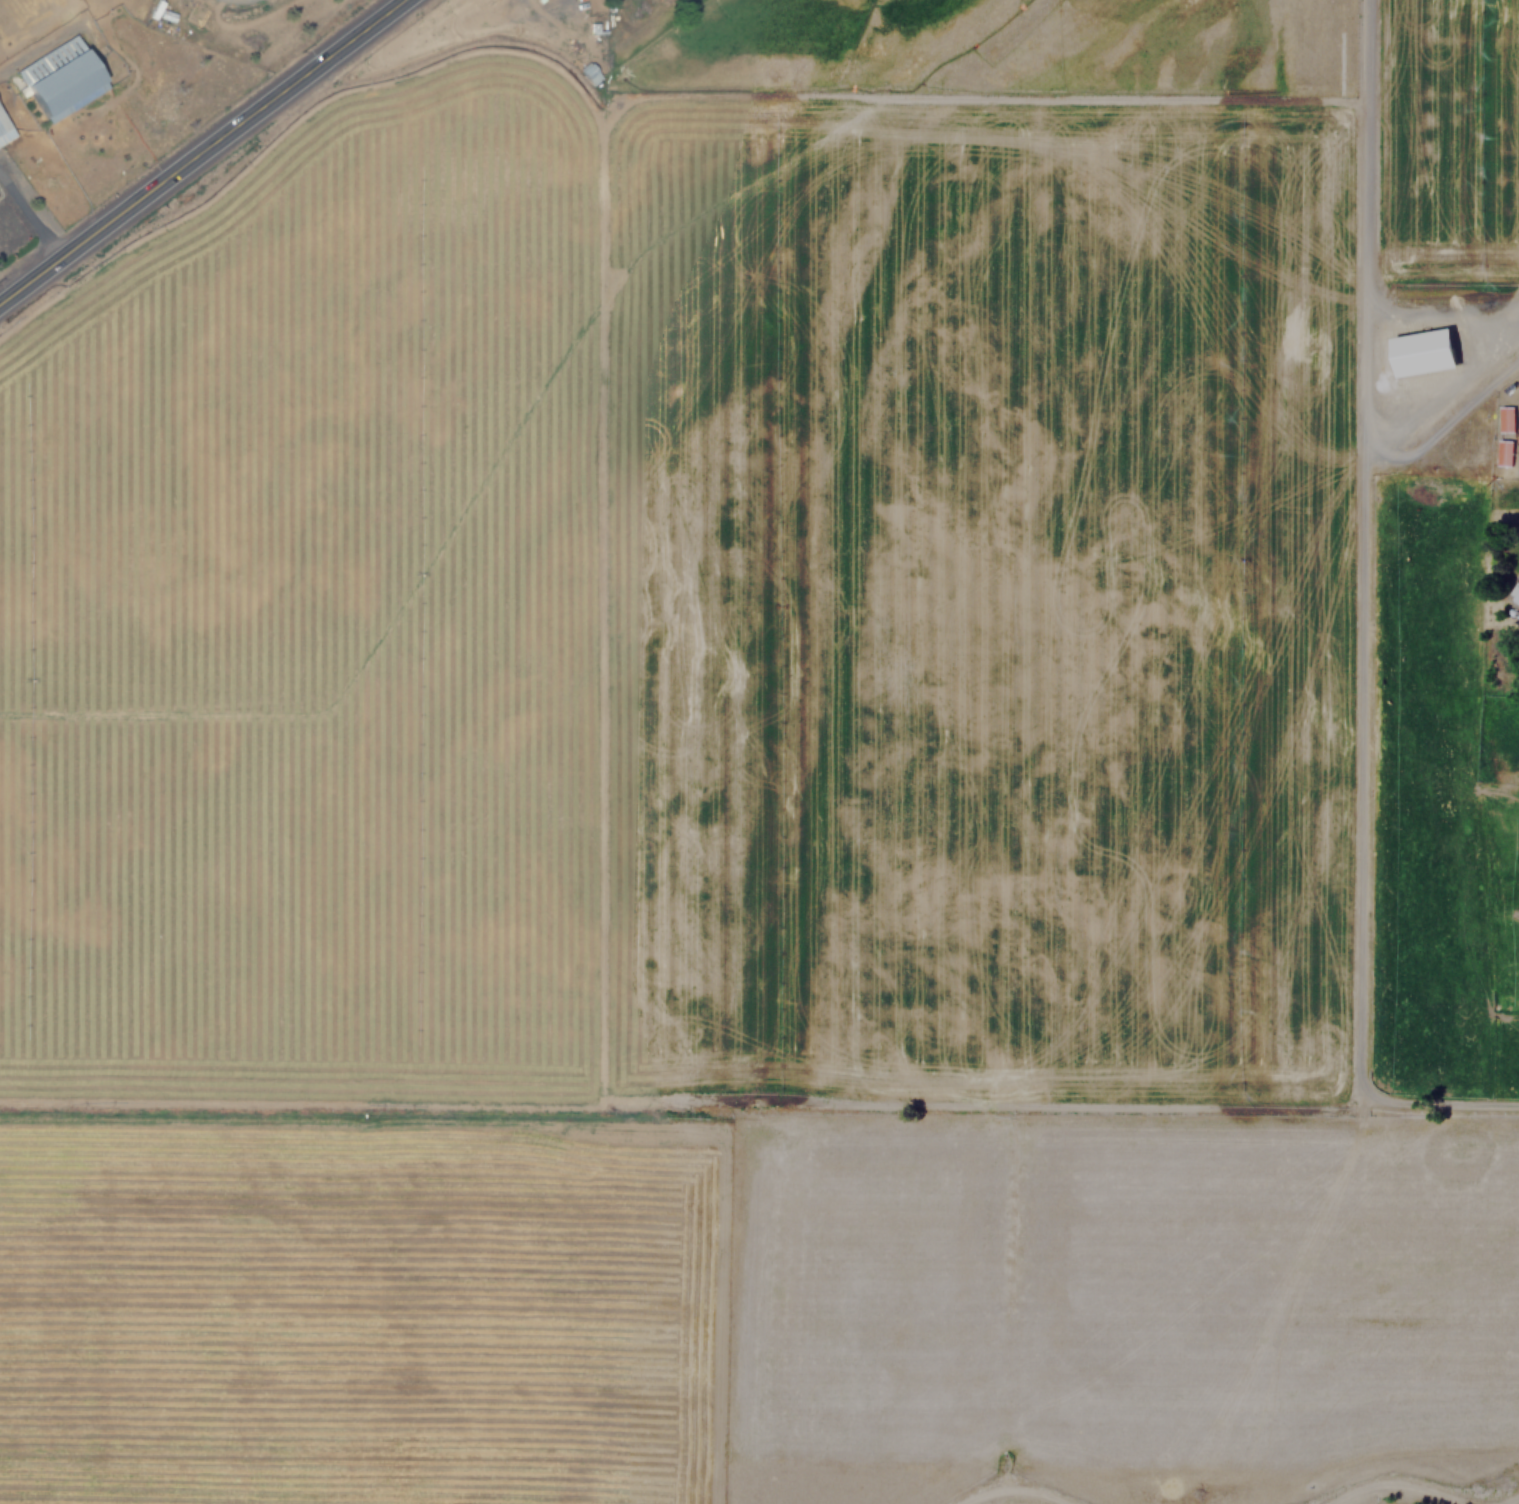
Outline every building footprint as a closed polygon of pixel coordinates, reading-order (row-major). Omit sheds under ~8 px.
[(12,69),(41,124),(103,90),(73,36),(12,69)] [(13,137),(0,112),(0,144),(13,137)] [(1389,337),(1394,376),(1455,368),(1450,328),(1389,337)]
